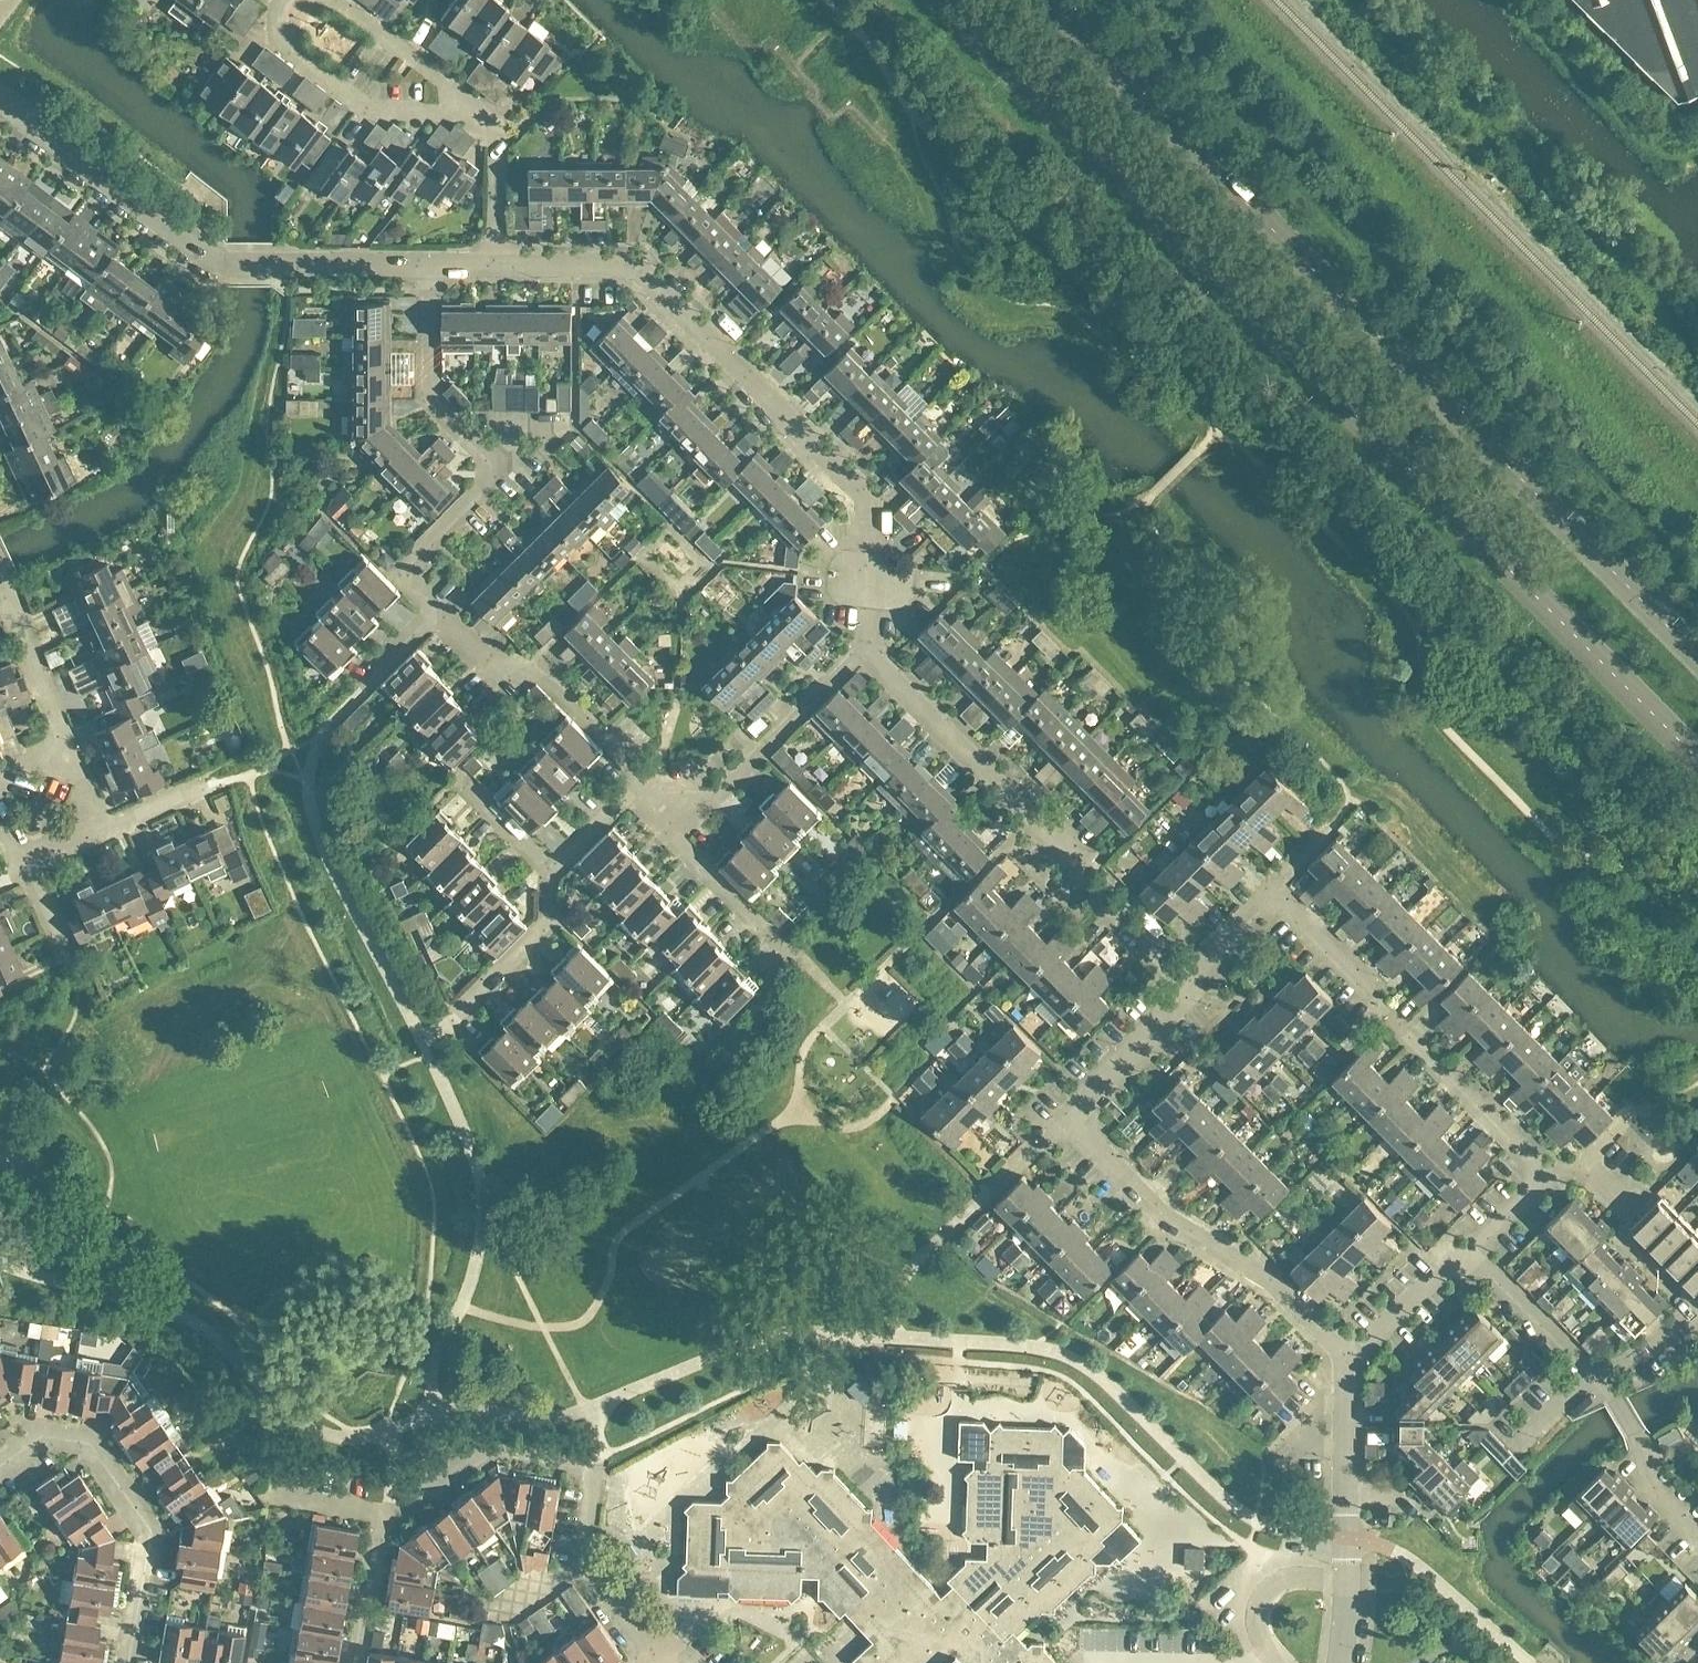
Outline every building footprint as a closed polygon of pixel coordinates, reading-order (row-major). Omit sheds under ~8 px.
[(226,0),(175,0),(168,10),(188,25),(191,20),(199,26),(205,17),(213,22),(228,1),(226,0)] [(383,3),(379,0),(371,0),(367,5),(376,12),(383,3)] [(485,0),(452,0),(441,16),(461,31),(485,0)] [(507,12),(508,13),(510,9),(498,0),(485,0),(461,31),(481,46),(481,47),(507,12)] [(1600,22),(1661,84),(1697,47),(1697,0),(1622,0),(1600,22)] [(233,12),(242,19),(249,9),(240,2),(233,12)] [(257,16),(249,9),(242,19),(250,25),(257,16)] [(527,28),(508,13),(507,12),(481,47),(481,46),(478,50),(499,65),(527,28)] [(559,55),(546,45),(548,43),(527,28),(499,65),(520,81),(529,69),(541,78),(559,55)] [(451,35),(445,44),(454,51),(460,42),(451,35)] [(447,60),(454,51),(445,44),(438,53),(447,60)] [(275,52),(269,61),(278,69),(285,60),(275,52)] [(232,120),(261,82),(226,56),(197,94),(232,120)] [(271,77),(278,69),(269,61),(262,70),(271,77)] [(489,69),(482,78),(492,85),(498,76),(489,69)] [(485,94),(492,85),(482,78),(476,87),(485,94)] [(252,135),(281,97),(261,82),(232,120),(252,135)] [(316,83),(309,92),(318,99),(325,90),(316,83)] [(312,108),(318,99),(309,92),(302,101),(312,108)] [(273,150),(301,112),(281,97),(252,135),(273,150)] [(330,138),(320,130),(322,128),(301,112),(273,150),(293,165),(299,158),(309,166),(330,138)] [(393,122),(386,131),(395,138),(402,129),(393,122)] [(456,122),(449,131),(458,138),(465,129),(456,122)] [(389,147),(395,138),(386,131),(379,140),(389,147)] [(452,147),(458,138),(449,131),(442,140),(452,147)] [(659,147),(672,152),(676,139),(665,134),(659,147)] [(672,152),(684,157),(689,144),(676,139),(672,152)] [(352,186),(369,163),(348,148),(347,150),(336,142),(304,184),(305,185),(306,184),(319,189),(321,186),(341,202),(353,187),(352,186)] [(383,186),(401,163),(400,163),(380,148),(369,163),(352,186),(353,187),(373,202),(384,187),(383,186)] [(415,186),(432,164),(432,163),(411,148),(400,163),(401,163),(383,186),(384,187),(404,202),(415,187),(415,186)] [(466,161),(464,164),(443,148),(432,163),(432,164),(415,186),(415,187),(435,202),(444,191),(456,200),(479,171),(466,161)] [(653,197),(666,165),(665,165),(666,160),(658,160),(658,155),(643,155),(644,160),(641,161),(641,168),(627,168),(627,202),(642,202),(642,197),(653,197)] [(8,164),(0,158),(0,175),(8,164)] [(563,202),(563,168),(548,168),(548,163),(530,163),(530,228),(543,228),(543,202),(563,202)] [(595,228),(595,163),(577,163),(577,168),(563,168),(563,202),(582,202),(582,228),(595,228)] [(627,202),(627,168),(612,168),(612,163),(595,163),(595,228),(607,228),(607,202),(627,202)] [(24,189),(28,184),(31,181),(8,164),(0,175),(0,209),(5,213),(24,189)] [(688,179),(686,181),(669,164),(667,166),(666,165),(653,197),(661,205),(657,209),(668,220),(698,189),(688,179)] [(46,205),(52,197),(38,186),(36,189),(28,184),(24,189),(5,213),(0,219),(0,222),(21,238),(46,205)] [(698,189),(668,220),(674,226),(664,236),(672,245),(687,231),(694,238),(715,218),(701,204),(707,198),(698,189)] [(46,205),(21,238),(43,255),(44,253),(49,246),(67,221),(71,216),(64,211),(66,207),(52,197),(46,205)] [(516,207),(515,224),(528,224),(528,208),(516,207)] [(713,265),(737,241),(744,233),(722,211),(715,218),(694,238),(702,246),(688,260),(696,269),(706,258),(713,265)] [(71,262),(95,229),(73,212),(71,216),(67,221),(49,246),(44,253),(66,269),(71,262)] [(87,285),(92,278),(111,254),(118,246),(95,229),(71,262),(66,269),(87,285)] [(379,233),(379,238),(381,242),(387,242),(394,240),(394,233),(389,229),(383,230),(379,233)] [(348,234),(343,241),(348,245),(354,238),(348,234)] [(739,284),(760,263),(767,256),(754,243),(747,250),(737,241),(713,265),(719,271),(709,282),(717,290),(731,276),(739,284)] [(748,321),(783,286),(782,286),(792,276),(770,253),(767,256),(760,263),(739,284),(747,291),(733,305),(748,321)] [(101,312),(133,270),(111,254),(92,278),(87,285),(79,295),(101,312)] [(14,268),(4,261),(0,267),(0,288),(14,268)] [(136,311),(154,287),(154,286),(133,270),(101,312),(110,318),(116,310),(130,320),(137,312),(136,311)] [(137,312),(130,320),(151,336),(158,327),(182,294),(160,278),(154,286),(154,287),(136,311),(137,312)] [(801,333),(825,308),(815,298),(820,292),(808,280),(782,306),(790,314),(776,328),(784,336),(794,326),(801,333)] [(182,294),(158,327),(176,341),(168,352),(184,363),(208,331),(196,322),(205,311),(182,294)] [(363,303),(363,296),(346,295),(346,335),(356,335),(390,335),(390,303),(363,303)] [(20,307),(31,316),(37,308),(26,299),(20,307)] [(476,310),(476,305),(460,305),(443,305),(443,350),(475,350),(475,348),(476,310)] [(507,339),(507,305),(491,305),(491,310),(476,310),(475,348),(493,348),(493,339),(507,339)] [(539,339),(539,310),(523,310),(524,305),(507,305),(507,339),(539,339)] [(572,305),(539,305),(539,310),(539,339),(539,349),(557,349),(557,339),(572,339),(572,305)] [(48,316),(37,308),(31,316),(43,324),(48,316)] [(827,352),(848,332),(855,324),(841,311),(834,318),(825,308),(801,333),(807,339),(797,349),(805,358),(819,344),(827,352)] [(613,372),(641,343),(630,332),(634,328),(622,316),(591,347),(613,371),(613,372)] [(322,341),(321,320),(291,322),(292,342),(322,341)] [(651,322),(639,333),(652,347),(664,336),(651,322)] [(32,337),(43,345),(49,338),(37,329),(32,337)] [(63,340),(75,348),(81,340),(69,332),(63,340)] [(390,360),(390,351),(390,335),(356,335),(356,350),(346,350),(346,367),(385,367),(385,360),(390,360)] [(60,346),(49,338),(43,345),(55,354),(60,346)] [(0,340),(0,365),(9,360),(0,340)] [(92,349),(81,340),(75,348),(86,357),(92,349)] [(653,354),(641,343),(613,372),(635,394),(664,366),(668,362),(656,351),(653,354)] [(846,398),(870,374),(860,364),(864,360),(851,347),(805,393),(814,403),(832,385),(846,398)] [(291,353),(291,367),(307,367),(307,353),(291,353)] [(84,381),(86,378),(92,370),(71,354),(62,365),(84,381)] [(893,354),(885,361),(891,368),(899,361),(893,354)] [(9,360),(0,365),(0,395),(21,385),(21,384),(9,360)] [(107,372),(118,381),(124,373),(113,364),(107,372)] [(675,377),(664,366),(635,394),(657,416),(658,416),(665,408),(666,409),(679,396),(690,385),(679,373),(675,377)] [(321,380),(321,367),(307,367),(307,380),(321,380)] [(390,399),(390,383),(390,371),(385,371),(385,367),(346,367),(345,384),(356,384),(356,399),(390,399)] [(104,379),(92,370),(86,378),(98,387),(104,379)] [(136,382),(124,373),(118,381),(130,389),(136,382)] [(600,384),(590,374),(581,384),(590,394),(600,384)] [(850,439),(896,393),(884,381),(880,384),(870,374),(846,398),(860,412),(841,430),(850,439)] [(52,389),(38,395),(30,380),(21,384),(21,385),(0,395),(0,413),(5,423),(42,405),(56,398),(52,389)] [(472,402),(453,382),(443,392),(462,411),(472,402)] [(494,410),(507,410),(507,383),(494,382),(494,410)] [(507,383),(507,410),(522,410),(522,383),(507,383)] [(572,410),(572,383),(558,383),(558,397),(547,397),(547,410),(572,410)] [(681,439),(705,415),(699,408),(709,398),(701,389),(686,404),(679,396),(666,409),(665,408),(658,416),(681,439)] [(113,398),(125,407),(131,399),(119,390),(113,398)] [(858,448),(877,430),(890,443),(915,419),(919,416),(896,393),(850,439),(858,448)] [(54,430),(47,415),(61,408),(56,398),(42,405),(5,423),(16,447),(44,434),(44,435),(54,430)] [(301,412),(301,398),(287,398),(287,412),(301,412)] [(142,408),(131,399),(125,407),(136,415),(142,408)] [(385,425),(385,415),(390,415),(390,399),(356,399),(356,414),(350,413),(350,438),(352,438),(353,439),(385,425)] [(1005,407),(995,417),(1001,423),(1011,413),(1005,407)] [(723,441),(716,433),(730,419),(722,411),(711,421),(705,415),(681,439),(703,461),(723,441)] [(898,481),(941,438),(932,428),(936,424),(923,411),(919,416),(915,419),(890,443),(904,457),(886,475),(894,484),(898,481)] [(1012,417),(1002,427),(1010,435),(1021,425),(1012,417)] [(583,427),(592,437),(602,427),(593,418),(583,427)] [(383,465),(407,440),(396,429),(392,433),(385,425),(353,439),(351,441),(369,458),(372,455),(383,465)] [(611,437),(602,427),(592,437),(602,446),(611,437)] [(55,459),(44,435),(44,434),(16,447),(6,451),(18,476),(55,459)] [(733,476),(750,460),(749,459),(743,453),(754,443),(745,435),(731,449),(723,441),(703,461),(704,462),(695,470),(707,483),(716,475),(726,484),(733,477),(733,476)] [(401,491),(448,445),(439,436),(421,454),(407,440),(383,465),(393,475),(389,479),(401,491)] [(902,522),(949,476),(937,464),(949,452),(949,449),(940,440),(942,439),(941,438),(898,481),(912,495),(893,513),(902,522)] [(617,517),(627,507),(622,501),(634,489),(588,442),(579,451),(597,470),(583,483),(608,508),(617,517)] [(458,492),(453,486),(445,478),(453,471),(446,464),(456,454),(448,445),(401,491),(414,503),(417,500),(427,510),(423,513),(430,520),(458,492)] [(625,449),(615,459),(628,473),(638,463),(625,449)] [(776,479),(775,478),(765,467),(769,464),(757,452),(749,459),(750,460),(733,476),(733,477),(755,499),(776,479)] [(67,484),(55,459),(18,476),(30,502),(67,484)] [(798,501),(787,490),(791,486),(779,474),(775,478),(776,479),(755,499),(778,522),(798,501)] [(617,517),(608,508),(583,483),(574,493),(556,475),(543,488),(589,534),(601,522),(606,528),(617,517)] [(933,536),(967,502),(957,492),(961,488),(949,476),(902,522),(911,530),(918,523),(918,521),(922,521),(922,524),(933,535),(932,536),(933,536)] [(662,483),(650,495),(659,505),(672,492),(662,483)] [(333,514),(353,494),(344,484),(334,494),(328,509),(333,514)] [(589,534),(543,488),(534,496),(552,515),(538,528),(562,553),(573,543),(577,546),(589,534)] [(1006,533),(981,509),(991,499),(980,488),(967,502),(933,536),(933,537),(934,536),(947,550),(938,558),(947,567),(977,538),(989,550),(1006,533)] [(801,545),(825,520),(813,509),(810,513),(798,501),(778,522),(772,527),(787,542),(785,565),(798,566),(801,545)] [(692,518),(682,527),(691,537),(701,527),(692,518)] [(358,521),(349,530),(356,537),(365,528),(358,521)] [(562,553),(538,528),(524,542),(506,524),(497,533),(519,555),(540,575),(540,576),(543,579),(556,567),(552,563),(562,553)] [(695,540),(704,550),(714,540),(704,531),(695,540)] [(310,551),(319,541),(308,532),(300,543),(310,551)] [(636,536),(625,547),(633,555),(644,544),(636,536)] [(723,550),(714,540),(704,550),(714,559),(723,550)] [(674,553),(684,567),(696,557),(685,544),(674,553)] [(79,551),(65,557),(69,564),(72,570),(85,564),(82,558),(79,551)] [(517,598),(540,576),(540,575),(519,555),(508,566),(504,562),(493,573),(517,598)] [(391,603),(401,593),(365,556),(355,567),(358,571),(343,586),(372,615),(372,614),(387,599),(391,603)] [(283,557),(274,567),(283,576),(293,567),(283,557)] [(130,588),(121,568),(111,573),(106,562),(90,569),(87,563),(85,564),(72,570),(66,573),(74,591),(79,589),(82,595),(52,609),(58,621),(130,588)] [(274,586),(283,576),(274,567),(264,576),(274,586)] [(508,607),(517,598),(493,573),(482,585),(486,588),(474,600),(500,627),(515,613),(508,607)] [(819,619),(795,595),(797,583),(784,582),(763,603),(763,608),(768,614),(814,660),(823,651),(811,639),(815,635),(818,638),(828,628),(819,619)] [(987,593),(997,603),(1006,593),(997,584),(987,593)] [(380,622),(372,614),(372,615),(343,586),(333,596),(337,600),(321,615),(350,644),(351,644),(366,629),(369,632),(380,622)] [(137,629),(129,612),(139,607),(130,588),(58,621),(64,634),(94,620),(97,626),(113,619),(121,636),(137,629)] [(1016,603),(1006,593),(997,603),(1006,612),(1016,603)] [(585,658),(610,634),(601,625),(610,617),(595,603),(566,631),(574,639),(560,653),(569,662),(579,652),(585,658)] [(943,656),(970,629),(958,617),(951,624),(940,613),(916,637),(928,649),(931,645),(943,656)] [(814,660),(768,614),(756,626),(760,630),(749,640),(773,664),(787,651),(805,669),(814,660)] [(358,651),(351,644),(350,644),(321,615),(295,641),(333,678),(345,666),(340,661),(344,658),(348,661),(358,651)] [(553,615),(544,625),(554,634),(563,625),(553,615)] [(146,648),(137,629),(121,636),(113,619),(97,626),(98,628),(88,633),(95,647),(94,648),(97,655),(67,669),(73,681),(146,648)] [(544,644),(554,634),(544,625),(535,634),(544,644)] [(961,683),(986,658),(975,648),(982,641),(970,629),(943,656),(954,667),(950,671),(961,683)] [(1032,638),(1041,648),(1051,638),(1042,629),(1032,638)] [(627,634),(618,643),(610,634),(585,658),(592,664),(581,675),(590,683),(604,669),(612,677),(632,656),(641,648),(627,634)] [(1060,648),(1051,638),(1041,648),(1051,657),(1060,648)] [(773,664),(749,640),(739,651),(735,647),(723,659),(769,705),(777,696),(759,678),(773,664)] [(408,709),(440,677),(425,661),(428,657),(418,647),(382,683),(392,694),(393,693),(407,708),(408,709)] [(46,653),(45,653),(50,667),(51,667),(65,661),(63,655),(58,652),(57,648),(46,653)] [(146,648),(73,681),(79,694),(109,680),(112,686),(107,688),(115,706),(136,696),(136,695),(140,693),(152,688),(144,672),(155,668),(146,648)] [(988,701),(1018,671),(996,650),(986,659),(986,658),(961,683),(973,694),(976,690),(988,701)] [(197,666),(207,662),(203,653),(195,656),(184,661),(188,670),(197,666)] [(631,704),(655,679),(632,656),(612,677),(619,684),(605,699),(613,707),(624,697),(631,704)] [(769,705),(723,659),(711,671),(714,675),(704,685),(728,710),(737,701),(755,719),(769,705)] [(10,700),(12,705),(31,698),(22,676),(16,678),(10,662),(0,666),(0,731),(2,738),(15,733),(4,702),(10,700)] [(1084,676),(1094,685),(1103,676),(1094,666),(1084,676)] [(1017,717),(1030,704),(1030,703),(1040,693),(1039,693),(1018,671),(988,701),(999,713),(995,716),(1007,728),(1018,717),(1017,717)] [(1113,685),(1103,676),(1094,685),(1099,691),(1103,695),(1113,685)] [(433,735),(462,706),(446,690),(450,687),(440,677),(408,709),(407,708),(403,713),(414,723),(417,719),(432,734),(433,735)] [(546,693),(537,683),(527,693),(536,702),(546,693)] [(1094,685),(1087,692),(1093,698),(1099,691),(1094,685)] [(1036,743),(1068,711),(1045,687),(1039,693),(1040,693),(1030,703),(1030,704),(1017,717),(1018,717),(1029,728),(1025,732),(1036,743)] [(143,753),(136,736),(146,732),(137,713),(158,703),(152,688),(140,693),(136,695),(136,696),(115,706),(121,719),(95,731),(104,751),(120,743),(128,760),(143,753)] [(850,700),(838,688),(811,716),(834,739),(841,732),(861,712),(862,712),(866,708),(854,696),(850,700)] [(364,701),(352,712),(343,722),(352,732),(373,711),(364,701)] [(455,764),(484,735),(468,719),(471,716),(462,706),(433,735),(432,734),(425,742),(435,752),(439,748),(455,764)] [(510,728),(520,719),(510,709),(501,719),(510,728)] [(1062,762),(1091,733),(1068,711),(1036,743),(1047,754),(1051,751),(1062,762)] [(863,755),(884,734),(884,735),(888,731),(876,719),(872,723),(862,712),(861,712),(841,732),(834,739),(833,739),(856,762),(863,755)] [(1129,721),(1139,731),(1148,721),(1139,712),(1129,721)] [(604,751),(567,714),(557,725),(560,728),(545,743),(574,773),(574,772),(590,757),(593,761),(604,751)] [(1158,731),(1148,721),(1139,731),(1148,740),(1158,731)] [(1081,788),(1114,756),(1091,733),(1062,762),(1074,773),(1070,777),(1081,788)] [(885,777),(906,757),(910,754),(899,742),(895,746),(884,735),(884,734),(863,755),(885,777)] [(1162,734),(1155,741),(1165,751),(1172,743),(1162,734)] [(152,771),(143,753),(128,760),(120,743),(104,751),(111,767),(101,772),(110,792),(133,782),(139,795),(164,783),(158,769),(152,771)] [(582,780),(574,772),(574,773),(545,743),(535,753),(539,757),(523,773),(552,802),(553,801),(568,786),(572,790),(582,780)] [(1172,743),(1165,751),(1175,761),(1182,753),(1172,743)] [(804,768),(791,755),(781,745),(772,754),(794,777),(804,768)] [(389,759),(398,769),(408,759),(399,750),(389,759)] [(473,774),(483,764),(473,755),(464,764),(473,774)] [(1107,807),(1128,787),(1136,778),(1114,756),(1081,788),(1092,799),(1096,796),(1107,807)] [(929,780),(933,776),(921,764),(917,768),(906,757),(885,777),(877,785),(900,808),(928,780),(929,780)] [(1194,767),(1184,757),(1175,767),(1184,776),(1194,767)] [(417,769),(408,759),(398,769),(408,778),(417,769)] [(1309,807),(1268,766),(1249,785),(1276,812),(1286,802),(1300,816),(1309,807)] [(530,831),(546,815),(550,819),(560,809),(553,801),(552,802),(523,773),(513,783),(510,779),(494,794),(530,831)] [(944,810),(953,801),(955,799),(943,787),(939,791),(929,780),(928,780),(900,808),(921,830),(930,822),(930,823),(943,810),(944,810)] [(808,791),(817,800),(827,790),(817,781),(808,791)] [(796,840),(822,815),(790,782),(774,798),(770,794),(760,804),(767,812),(768,811),(796,840)] [(1276,812),(1249,785),(1231,803),(1272,844),(1280,836),(1266,822),(1276,812)] [(1126,834),(1151,810),(1128,787),(1107,807),(1119,818),(1115,822),(1126,834)] [(836,800),(827,790),(817,800),(827,810),(836,800)] [(953,812),(959,807),(953,801),(944,810),(943,810),(930,823),(930,822),(921,830),(913,839),(936,862),(938,860),(969,829),(953,812)] [(1272,844),(1231,803),(1213,820),(1240,848),(1250,838),(1264,852),(1272,844)] [(434,866),(463,838),(448,822),(451,818),(441,808),(404,844),(415,855),(419,851),(433,866),(434,866)] [(768,811),(767,812),(752,827),(748,823),(738,833),(746,841),(746,840),(775,870),(785,859),(781,856),(796,840),(768,811)] [(1240,848),(1213,820),(1195,838),(1236,880),(1244,871),(1230,857),(1240,848)] [(607,884),(636,855),(620,840),(624,836),(614,826),(577,862),(588,873),(591,869),(606,884),(607,884)] [(248,874),(236,849),(223,855),(210,828),(191,838),(198,854),(181,861),(189,877),(205,870),(210,880),(229,871),(234,881),(248,874)] [(961,883),(989,856),(977,844),(981,840),(969,829),(938,860),(961,883)] [(848,841),(858,850),(867,841),(858,831),(848,841)] [(189,877),(181,861),(198,854),(191,838),(174,845),(169,835),(149,844),(160,867),(147,873),(156,893),(159,898),(173,892),(170,886),(189,877)] [(1133,835),(1128,840),(1135,847),(1140,843),(1133,835)] [(1314,897),(1355,856),(1337,837),(1309,864),(1320,875),(1306,889),(1314,897)] [(455,896),(485,867),(469,851),(473,847),(463,838),(434,866),(433,866),(426,874),(436,884),(440,880),(455,895),(455,896)] [(1236,880),(1195,838),(1177,856),(1204,883),(1214,873),(1228,888),(1236,880)] [(778,873),(775,870),(746,840),(746,841),(730,856),(727,852),(716,862),(753,899),(778,873)] [(877,850),(867,841),(858,850),(867,860),(877,850)] [(628,913),(657,884),(642,869),(646,865),(636,855),(607,884),(606,884),(599,891),(609,902),(613,898),(628,913)] [(1204,883),(1177,856),(1160,874),(1200,915),(1209,907),(1195,893),(1204,883)] [(1346,901),(1373,874),(1355,856),(1314,897),(1322,905),(1336,891),(1346,901)] [(835,860),(825,870),(835,879),(844,870),(835,860)] [(974,924),(1001,896),(991,887),(1005,873),(996,864),(955,905),(974,924)] [(477,925),(506,896),(491,880),(494,877),(485,867),(455,896),(455,895),(447,903),(458,913),(462,909),(476,924),(477,925)] [(902,877),(912,886),(921,877),(912,867),(902,877)] [(826,889),(835,879),(825,870),(816,879),(826,889)] [(169,918),(159,898),(156,893),(144,899),(131,873),(112,882),(119,898),(102,906),(110,922),(126,914),(131,924),(150,915),(154,925),(157,923),(167,919),(169,918)] [(1200,915),(1160,874),(1141,892),(1168,920),(1178,909),(1192,923),(1200,915)] [(1349,933),(1391,892),(1373,874),(1346,901),(1355,911),(1341,925),(1349,933)] [(931,886),(921,877),(912,886),(921,896),(931,886)] [(102,906),(119,898),(112,882),(95,889),(90,879),(70,888),(81,911),(68,917),(79,942),(94,936),(91,930),(110,922),(102,906)] [(409,891),(403,879),(391,885),(397,897),(409,891)] [(679,914),(678,913),(686,906),(676,896),(668,903),(663,898),(667,894),(657,884),(628,913),(620,920),(631,931),(634,927),(650,943),(654,939),(653,939),(679,914)] [(992,941),(1033,900),(1025,892),(1011,906),(1001,896),(974,924),(992,941)] [(1381,937),(1408,910),(1391,892),(1349,933),(1357,941),(1372,927),(1381,937)] [(499,954),(528,926),(512,910),(516,906),(506,896),(477,925),(476,924),(469,932),(479,942),(483,939),(499,954)] [(1010,959),(1037,932),(1027,922),(1041,908),(1033,900),(992,941),(1010,959)] [(682,960),(711,932),(696,916),(700,912),(689,902),(686,906),(678,913),(679,914),(653,939),(654,939),(663,949),(667,945),(682,960)] [(12,949),(5,932),(15,927),(6,907),(0,910),(0,954),(12,949)] [(789,916),(779,907),(769,916),(779,926),(789,916)] [(563,918),(573,927),(582,918),(573,908),(563,918)] [(414,918),(418,926),(430,921),(425,909),(412,914),(414,918)] [(1385,969),(1426,928),(1408,910),(1381,937),(1391,947),(1377,961),(1385,969)] [(592,927),(582,918),(573,927),(582,937),(592,927)] [(167,919),(157,923),(160,929),(170,925),(167,919)] [(427,946),(438,938),(430,921),(418,926),(427,946)] [(953,943),(944,934),(935,925),(925,934),(944,953),(953,943)] [(1027,977),(1069,936),(1061,928),(1047,942),(1037,932),(1010,959),(1027,977)] [(1417,973),(1444,946),(1426,928),(1385,969),(1393,977),(1407,963),(1417,973)] [(704,990),(733,961),(717,945),(721,942),(711,932),(682,960),(674,968),(685,978),(689,974),(703,989),(704,990)] [(1045,995),(1073,968),(1063,958),(1077,944),(1069,936),(1027,977),(1045,995)] [(611,975),(582,946),(566,962),(562,959),(552,969),(559,976),(560,976),(588,1005),(598,995),(595,991),(611,975)] [(1421,1005),(1463,964),(1444,946),(1417,973),(1427,982),(1412,996),(1421,1005)] [(21,968),(12,949),(0,954),(0,978),(21,968)] [(450,951),(446,955),(434,961),(440,973),(443,971),(450,978),(463,965),(450,951)] [(960,952),(951,961),(962,971),(971,963),(960,952)] [(609,964),(618,974),(628,964),(619,955),(609,964)] [(1117,960),(1105,972),(1112,980),(1124,968),(1117,960)] [(722,1023),(755,991),(760,986),(749,976),(745,980),(739,975),(743,971),(733,961),(704,990),(703,989),(696,997),(722,1023)] [(637,974),(628,964),(618,974),(628,983),(637,974)] [(1063,1013),(1105,972),(1096,964),(1082,978),(1073,968),(1045,995),(1063,1013)] [(1446,1030),(1488,990),(1469,971),(1442,998),(1453,1009),(1439,1023),(1446,1030)] [(1082,1032),(1109,1005),(1098,994),(1112,980),(1105,972),(1063,1013),(1082,1032)] [(1333,999),(1306,972),(1296,983),(1291,979),(1284,987),(1314,1018),(1333,999)] [(588,1005),(560,976),(559,976),(544,991),(540,988),(530,997),(559,1027),(566,1035),(577,1024),(573,1020),(588,1005)] [(1314,1018),(1284,987),(1275,995),(1279,999),(1270,1009),(1297,1036),(1314,1018)] [(1000,990),(994,996),(1001,1003),(1008,997),(1000,990)] [(1478,1034),(1506,1008),(1488,990),(1446,1030),(1455,1039),(1469,1025),(1478,1034)] [(559,1027),(530,997),(515,1013),(511,1009),(501,1019),(508,1027),(509,1026),(537,1056),(547,1046),(544,1042),(559,1027)] [(1004,1015),(993,1003),(985,1010),(997,1022),(1004,1015)] [(1482,1066),(1523,1025),(1506,1008),(1478,1034),(1488,1044),(1474,1058),(1482,1066)] [(1297,1036),(1270,1009),(1260,1018),(1256,1014),(1247,1022),(1279,1054),(1297,1036)] [(1354,1021),(1349,1015),(1343,1009),(1335,1016),(1347,1028),(1354,1021)] [(655,1020),(664,1029),(674,1020),(664,1010),(655,1020)] [(683,1029),(674,1020),(664,1029),(673,1039),(683,1029)] [(1279,1054),(1247,1022),(1240,1030),(1244,1035),(1234,1045),(1261,1072),(1279,1054)] [(625,1023),(615,1032),(625,1042),(634,1033),(625,1023)] [(1041,1051),(1014,1024),(995,1043),(1026,1074),(1034,1066),(1030,1062),(1041,1051)] [(1514,1070),(1541,1043),(1523,1025),(1482,1066),(1490,1075),(1504,1061),(1514,1070)] [(509,1026),(508,1027),(493,1042),(490,1038),(479,1048),(515,1085),(526,1075),(522,1071),(537,1056),(509,1026)] [(943,1026),(925,1043),(935,1054),(953,1037),(943,1026)] [(1349,1050),(1360,1038),(1352,1030),(1341,1042),(1349,1050)] [(615,1051),(625,1042),(615,1032),(606,1042),(615,1051)] [(963,1032),(956,1039),(968,1051),(975,1044),(963,1032)] [(1314,1038),(1306,1045),(1318,1057),(1326,1050),(1314,1038)] [(960,1059),(968,1051),(956,1039),(948,1047),(960,1059)] [(1352,1098),(1379,1072),(1369,1062),(1383,1048),(1375,1039),(1333,1080),(1352,1098)] [(1026,1074),(995,1043),(977,1060),(1004,1088),(1014,1078),(1018,1082),(1026,1074)] [(1518,1102),(1559,1061),(1541,1043),(1514,1070),(1524,1080),(1510,1094),(1518,1102)] [(1261,1072),(1234,1045),(1224,1054),(1220,1050),(1211,1059),(1242,1090),(1261,1072)] [(1310,1065),(1318,1057),(1306,1045),(1298,1053),(1310,1065)] [(1327,1051),(1321,1058),(1331,1068),(1337,1061),(1327,1051)] [(1004,1088),(977,1060),(959,1078),(990,1110),(999,1102),(995,1097),(1004,1088)] [(1550,1106),(1577,1079),(1559,1061),(1518,1102),(1526,1110),(1540,1096),(1550,1106)] [(928,1067),(920,1075),(932,1087),(940,1079),(928,1067)] [(1369,1116),(1411,1075),(1403,1067),(1389,1081),(1379,1072),(1352,1098),(1369,1116)] [(1278,1073),(1270,1081),(1282,1093),(1290,1085),(1278,1073)] [(925,1094),(932,1087),(920,1075),(913,1082),(925,1094)] [(1213,1082),(1224,1093),(1231,1086),(1220,1075),(1213,1082)] [(1387,1134),(1415,1107),(1405,1098),(1419,1084),(1411,1075),(1369,1116),(1387,1134)] [(579,1078),(569,1087),(579,1097),(588,1088),(579,1078)] [(990,1110),(959,1078),(942,1096),(968,1123),(978,1114),(982,1118),(990,1110)] [(1158,1137),(1199,1096),(1181,1078),(1153,1105),(1164,1115),(1150,1129),(1158,1137)] [(1554,1138),(1595,1097),(1577,1079),(1550,1106),(1559,1116),(1545,1130),(1554,1138)] [(1275,1100),(1282,1093),(1270,1081),(1263,1088),(1275,1100)] [(569,1106),(579,1097),(569,1087),(560,1097),(569,1106)] [(1511,1109),(1518,1102),(1510,1094),(1503,1101),(1511,1109)] [(968,1123),(942,1096),(923,1115),(954,1146),(963,1137),(959,1133),(968,1123)] [(1190,1141),(1217,1114),(1199,1096),(1158,1137),(1166,1146),(1180,1132),(1190,1141)] [(1586,1143),(1613,1116),(1595,1097),(1554,1138),(1561,1146),(1575,1132),(1586,1143)] [(1237,1119),(1245,1109),(1234,1099),(1225,1109),(1237,1119)] [(1405,1152),(1447,1111),(1438,1103),(1424,1117),(1415,1107),(1387,1134),(1405,1152)] [(1423,1170),(1450,1143),(1440,1133),(1455,1119),(1447,1111),(1405,1152),(1423,1170)] [(1194,1173),(1235,1132),(1217,1114),(1190,1141),(1200,1151),(1185,1165),(1194,1173)] [(1225,1177),(1253,1150),(1235,1132),(1194,1173),(1202,1181),(1216,1167),(1225,1177)] [(1441,1188),(1482,1147),(1474,1139),(1460,1153),(1450,1143),(1423,1170),(1441,1188)] [(1459,1207),(1487,1180),(1476,1169),(1490,1155),(1482,1147),(1441,1188),(1459,1207)] [(1229,1209),(1271,1168),(1253,1150),(1225,1177),(1235,1187),(1221,1201),(1229,1209)] [(1687,1162),(1697,1173),(1697,1153),(1697,1152),(1687,1162)] [(1683,1166),(1666,1186),(1679,1198),(1697,1178),(1683,1166)] [(1319,1167),(1308,1178),(1321,1191),(1332,1180),(1319,1167)] [(1262,1214),(1289,1187),(1271,1168),(1229,1209),(1230,1210),(1233,1212),(1237,1217),(1251,1203),(1262,1214)] [(1014,1222),(1045,1191),(1037,1183),(1033,1187),(1023,1176),(995,1203),(1014,1222)] [(1032,1240),(1059,1213),(1049,1203),(1054,1199),(1045,1191),(1014,1222),(1032,1240)] [(1563,1242),(1589,1215),(1582,1208),(1587,1204),(1577,1194),(1546,1225),(1563,1242)] [(1398,1196),(1384,1209),(1389,1215),(1404,1202),(1398,1196)] [(1648,1243),(1679,1213),(1662,1196),(1631,1227),(1648,1243)] [(1392,1224),(1365,1197),(1346,1216),(1387,1257),(1395,1249),(1381,1235),(1392,1224)] [(1422,1207),(1411,1219),(1418,1226),(1429,1214),(1422,1207)] [(982,1232),(994,1220),(986,1212),(974,1224),(982,1232)] [(1050,1258),(1081,1227),(1073,1219),(1069,1223),(1059,1213),(1032,1240),(1050,1258)] [(1664,1260),(1695,1229),(1679,1213),(1648,1243),(1664,1260)] [(1602,1236),(1610,1228),(1600,1218),(1596,1222),(1589,1215),(1563,1242),(1578,1257),(1579,1258),(1601,1236),(1602,1236)] [(1387,1257),(1346,1216),(1328,1234),(1355,1261),(1365,1251),(1379,1265),(1387,1257)] [(1068,1276),(1095,1249),(1085,1239),(1089,1235),(1081,1227),(1050,1258),(1068,1276)] [(1697,1259),(1697,1232),(1695,1229),(1664,1260),(1681,1276),(1697,1259)] [(1355,1261),(1328,1234),(1310,1251),(1351,1292),(1359,1284),(1345,1270),(1355,1261)] [(1580,1290),(1587,1283),(1613,1256),(1606,1249),(1611,1245),(1602,1236),(1601,1236),(1579,1258),(1578,1257),(1563,1273),(1580,1290)] [(1003,1254),(1011,1261),(1023,1249),(1015,1242),(1003,1254)] [(1131,1297),(1172,1255),(1164,1247),(1150,1262),(1139,1251),(1112,1278),(1131,1297)] [(1030,1257),(1023,1249),(1011,1261),(1018,1269),(1030,1257)] [(1086,1294),(1117,1263),(1108,1254),(1104,1258),(1095,1249),(1068,1276),(1086,1294)] [(1351,1292),(1310,1251),(1291,1270),(1318,1297),(1329,1286),(1343,1301),(1351,1292)] [(1149,1315),(1176,1287),(1166,1278),(1180,1264),(1172,1255),(1131,1297),(1149,1315)] [(1603,1299),(1634,1268),(1624,1259),(1620,1263),(1613,1256),(1587,1283),(1603,1299)] [(1535,1259),(1526,1268),(1536,1278),(1545,1269),(1535,1259)] [(1697,1291),(1697,1259),(1681,1276),(1697,1292),(1697,1291)] [(1526,1287),(1536,1278),(1526,1268),(1516,1278),(1526,1287)] [(1619,1315),(1646,1289),(1639,1282),(1643,1278),(1634,1268),(1603,1299),(1619,1315)] [(1039,1289),(1046,1297),(1058,1285),(1051,1278),(1039,1289)] [(1166,1332),(1208,1291),(1200,1283),(1186,1297),(1176,1287),(1149,1315),(1166,1332)] [(1066,1293),(1058,1285),(1046,1297),(1054,1305),(1066,1293)] [(1636,1332),(1667,1301),(1657,1292),(1653,1296),(1646,1289),(1619,1315),(1636,1332)] [(1202,1313),(1216,1299),(1214,1298),(1208,1291),(1166,1332),(1185,1351),(1199,1337),(1198,1336),(1212,1323),(1211,1323),(1202,1313)] [(1568,1292),(1558,1301),(1568,1311),(1577,1301),(1568,1292)] [(1559,1320),(1568,1311),(1558,1301),(1549,1311),(1559,1320)] [(1216,1354),(1258,1313),(1250,1305),(1236,1319),(1225,1309),(1211,1323),(1212,1323),(1198,1336),(1199,1337),(1216,1354)] [(1502,1334),(1477,1308),(1470,1316),(1466,1312),(1456,1321),(1487,1352),(1494,1359),(1511,1343),(1502,1334)] [(1234,1372),(1261,1345),(1251,1335),(1266,1321),(1258,1313),(1216,1354),(1234,1372)] [(1487,1352),(1456,1321),(1447,1330),(1451,1334),(1444,1341),(1470,1368),(1487,1352)] [(1600,1324),(1591,1334),(1601,1343),(1610,1334),(1600,1324)] [(1511,1326),(1502,1334),(1511,1343),(1523,1356),(1531,1348),(1532,1347),(1511,1326)] [(1591,1353),(1601,1343),(1591,1334),(1582,1343),(1591,1353)] [(49,1359),(52,1338),(40,1336),(36,1355),(37,1355),(37,1357),(49,1359)] [(35,1360),(36,1360),(37,1355),(36,1355),(15,1352),(16,1345),(0,1341),(0,1349),(11,1398),(29,1401),(31,1388),(35,1360)] [(1252,1390),(1293,1349),(1285,1341),(1271,1355),(1261,1345),(1234,1372),(1252,1390)] [(1470,1368),(1444,1341),(1437,1348),(1433,1344),(1424,1353),(1454,1384),(1470,1368)] [(1520,1360),(1535,1375),(1547,1364),(1531,1348),(1523,1356),(1520,1360)] [(0,1349),(0,1406),(11,1398),(0,1349)] [(1270,1409),(1298,1382),(1287,1371),(1301,1357),(1293,1349),(1252,1390),(1270,1409)] [(1454,1384),(1424,1353),(1414,1363),(1418,1367),(1411,1374),(1420,1384),(1421,1383),(1438,1401),(1454,1384)] [(109,1408),(129,1376),(100,1371),(102,1361),(77,1356),(75,1367),(67,1413),(84,1416),(85,1411),(94,1412),(95,1405),(109,1408)] [(75,1367),(36,1360),(35,1360),(31,1388),(43,1390),(41,1403),(50,1405),(50,1410),(67,1413),(75,1367)] [(1523,1369),(1513,1378),(1523,1388),(1533,1379),(1523,1369)] [(170,1415),(153,1392),(144,1398),(129,1376),(109,1408),(116,1418),(110,1423),(116,1431),(112,1433),(122,1448),(168,1415),(168,1416),(170,1415)] [(1514,1398),(1523,1388),(1513,1378),(1504,1388),(1514,1398)] [(855,1381),(848,1387),(862,1403),(869,1396),(855,1381)] [(1366,1382),(1366,1394),(1379,1394),(1384,1394),(1384,1382),(1366,1382)] [(1425,1414),(1438,1401),(1421,1383),(1420,1384),(1396,1408),(1401,1413),(1401,1425),(1425,1425),(1425,1414)] [(1379,1408),(1379,1394),(1366,1394),(1366,1408),(1379,1408)] [(1490,1402),(1481,1411),(1490,1421),(1500,1411),(1490,1402)] [(1490,1421),(1481,1411),(1478,1408),(1468,1417),(1473,1422),(1489,1422),(1490,1421)] [(183,1453),(170,1435),(178,1430),(168,1416),(168,1415),(122,1448),(132,1462),(136,1459),(142,1467),(152,1459),(160,1470),(183,1453)] [(910,1624),(947,1662),(1059,1662),(1045,1648),(1045,1642),(1032,1642),(1028,1646),(1018,1634),(1043,1611),(1055,1611),(1055,1606),(1090,1573),(1096,1573),(1096,1561),(1110,1561),(1117,1555),(1120,1558),(1141,1539),(1123,1519),(1123,1507),(1118,1506),(1085,1471),(1085,1466),(1086,1443),(1070,1427),(1064,1432),(1055,1423),(1051,1427),(1003,1425),(1000,1421),(991,1430),(983,1420),(960,1420),(959,1459),(974,1459),(974,1467),(965,1475),(968,1479),(966,1527),(963,1530),(971,1540),(988,1540),(987,1557),(966,1557),(966,1562),(948,1579),(953,1585),(942,1596),(941,1594),(910,1624)] [(1438,1450),(1425,1437),(1425,1425),(1401,1425),(1401,1437),(1396,1442),(1420,1467),(1421,1467),(1438,1450)] [(1481,1440),(1490,1430),(1489,1429),(1473,1429),(1468,1434),(1477,1443),(1481,1440)] [(1516,1456),(1490,1430),(1481,1440),(1506,1465),(1516,1456)] [(670,1594),(713,1595),(713,1594),(718,1595),(718,1599),(719,1599),(719,1589),(728,1590),(737,1599),(741,1595),(789,1597),(792,1601),(802,1592),(802,1576),(819,1576),(818,1598),(824,1598),(841,1616),(846,1611),(874,1640),(852,1660),(855,1662),(947,1662),(910,1624),(941,1594),(872,1521),(872,1508),(867,1508),(834,1473),(835,1468),(822,1467),(817,1472),(810,1464),(803,1470),(798,1465),(801,1462),(781,1441),(768,1440),(768,1446),(733,1478),(727,1478),(730,1493),(722,1501),(694,1500),(685,1508),(689,1512),(687,1560),(683,1564),(687,1568),(679,1576),(678,1593),(670,1592),(670,1594)] [(1379,1456),(1379,1442),(1366,1442),(1366,1456),(1379,1456)] [(241,1446),(234,1452),(239,1459),(247,1453),(241,1446)] [(1423,1497),(1454,1466),(1438,1450),(1421,1467),(1420,1467),(1410,1476),(1418,1484),(1414,1488),(1423,1497)] [(208,1481),(200,1470),(197,1473),(183,1453),(160,1470),(167,1480),(156,1488),(162,1496),(158,1498),(168,1513),(172,1510),(206,1486),(206,1485),(204,1483),(208,1481)] [(1516,1456),(1506,1465),(1511,1470),(1519,1478),(1528,1469),(1521,1461),(1516,1456)] [(1697,1466),(1697,1465),(1689,1456),(1679,1465),(1689,1475),(1697,1466)] [(1444,1510),(1471,1483),(1480,1474),(1463,1457),(1454,1466),(1423,1497),(1432,1507),(1436,1503),(1444,1510)] [(254,1462),(242,1469),(251,1482),(256,1478),(262,1474),(259,1469),(254,1462)] [(511,1518),(498,1464),(489,1470),(495,1478),(490,1481),(487,1477),(469,1490),(496,1528),(511,1518)] [(528,1521),(536,1475),(515,1471),(514,1476),(508,1475),(510,1466),(498,1464),(511,1518),(528,1521)] [(93,1494),(78,1472),(72,1476),(64,1465),(36,1485),(44,1496),(40,1499),(55,1521),(93,1494)] [(1585,1520),(1595,1511),(1625,1480),(1616,1471),(1612,1475),(1605,1467),(1569,1503),(1585,1520)] [(555,1525),(561,1488),(562,1484),(556,1483),(557,1478),(536,1475),(528,1521),(555,1525)] [(1611,1527),(1638,1500),(1631,1493),(1635,1489),(1625,1480),(1595,1511),(1611,1527)] [(226,1514),(218,1503),(222,1501),(209,1482),(206,1485),(206,1486),(172,1510),(182,1524),(226,1514)] [(496,1528),(469,1490),(452,1502),(455,1506),(451,1509),(475,1543),(496,1528)] [(115,1538),(103,1521),(109,1516),(93,1494),(55,1521),(71,1543),(75,1540),(79,1546),(115,1538)] [(1628,1544),(1659,1513),(1649,1503),(1645,1507),(1638,1500),(1611,1527),(1628,1544)] [(475,1543),(451,1509),(446,1512),(444,1508),(426,1520),(453,1558),(475,1543)] [(244,1511),(233,1513),(234,1519),(249,1516),(247,1510),(244,1511)] [(0,1513),(0,1562),(0,1561),(3,1565),(26,1549),(0,1513)] [(353,1556),(358,1529),(324,1523),(325,1515),(313,1513),(307,1548),(353,1556)] [(225,1549),(229,1528),(224,1527),(226,1514),(182,1524),(179,1541),(225,1549)] [(453,1558),(426,1520),(409,1533),(411,1537),(401,1544),(439,1568),(453,1558)] [(1553,1538),(1544,1528),(1534,1538),(1544,1547),(1553,1538)] [(1657,1543),(1650,1536),(1648,1533),(1638,1543),(1648,1553),(1657,1543)] [(117,1569),(119,1560),(112,1558),(115,1538),(79,1546),(73,1579),(119,1587),(122,1570),(117,1569)] [(220,1576),(225,1549),(179,1541),(174,1568),(181,1569),(179,1582),(213,1588),(215,1575),(220,1576)] [(439,1568),(401,1544),(398,1557),(393,1557),(390,1578),(436,1586),(439,1568)] [(631,1544),(621,1551),(628,1561),(638,1555),(631,1544)] [(349,1582),(353,1556),(307,1548),(303,1574),(349,1582)] [(1204,1567),(1205,1548),(1186,1548),(1185,1566),(1204,1567)] [(1563,1557),(1572,1567),(1582,1557),(1572,1548),(1563,1557)] [(536,1551),(534,1567),(547,1569),(550,1553),(536,1551)] [(501,1556),(489,1564),(505,1586),(516,1578),(501,1556)] [(1591,1566),(1582,1557),(1572,1567),(1582,1576),(1591,1566)] [(264,1568),(280,1570),(282,1562),(266,1559),(264,1568)] [(1619,1562),(1609,1571),(1619,1581),(1628,1572),(1619,1562)] [(494,1594),(505,1586),(489,1564),(478,1572),(494,1594)] [(1610,1590),(1619,1581),(1609,1571),(1600,1581),(1610,1590)] [(344,1608),(349,1582),(303,1574),(298,1600),(344,1608)] [(431,1612),(436,1586),(390,1578),(386,1599),(391,1600),(390,1605),(431,1612)] [(116,1604),(119,1587),(73,1579),(68,1610),(66,1618),(94,1623),(95,1622),(97,1611),(110,1613),(111,1603),(116,1604)] [(239,1580),(238,1591),(252,1593),(254,1583),(239,1580)] [(1686,1582),(1669,1599),(1696,1626),(1697,1623),(1697,1595),(1686,1582)] [(272,1596),(274,1585),(261,1583),(259,1594),(272,1596)] [(589,1606),(573,1584),(561,1592),(577,1614),(589,1606)] [(1696,1626),(1669,1599),(1653,1615),(1683,1646),(1693,1637),(1689,1633),(1696,1626)] [(340,1634),(344,1608),(298,1600),(294,1626),(340,1634)] [(259,1601),(256,1617),(269,1619),(272,1603),(259,1601)] [(450,1615),(476,1620),(479,1607),(471,1606),(452,1603),(452,1607),(450,1615)] [(557,1629),(541,1607),(530,1615),(546,1637),(557,1629)] [(50,1608),(49,1615),(52,1616),(66,1618),(68,1610),(50,1608)] [(200,1655),(213,1656),(212,1662),(240,1662),(246,1626),(228,1623),(227,1630),(221,1629),(222,1623),(219,1623),(220,1615),(207,1613),(205,1626),(200,1655)] [(205,1626),(183,1623),(184,1617),(166,1614),(158,1662),(186,1662),(188,1652),(200,1655),(205,1626)] [(1683,1646),(1653,1615),(1636,1632),(1663,1659),(1670,1651),(1674,1655),(1683,1646)] [(52,1616),(50,1630),(64,1632),(66,1618),(52,1616)] [(528,1616),(520,1622),(528,1632),(535,1627),(528,1616)] [(418,1617),(415,1631),(427,1633),(429,1619),(418,1617)] [(60,1657),(59,1658),(90,1662),(106,1662),(108,1648),(104,1648),(105,1638),(98,1637),(100,1623),(95,1622),(94,1623),(66,1618),(64,1632),(62,1643),(60,1657)] [(608,1633),(599,1620),(577,1636),(596,1662),(618,1662),(621,1661),(618,1657),(623,1654),(608,1633)] [(492,1656),(497,1624),(484,1621),(480,1644),(478,1654),(492,1656)] [(335,1661),(340,1634),(294,1626),(289,1653),(335,1661)] [(577,1636),(555,1651),(563,1662),(596,1662),(577,1636)] [(252,1637),(250,1646),(259,1647),(261,1638),(252,1637)] [(468,1642),(465,1656),(478,1658),(478,1654),(480,1644),(468,1642)] [(259,1647),(250,1646),(248,1655),(257,1656),(259,1647)] [(397,1655),(370,1650),(368,1662),(396,1662),(397,1655)] [(555,1651),(538,1662),(563,1662),(555,1651)] [(335,1661),(289,1653),(287,1662),(335,1662),(335,1661)]
